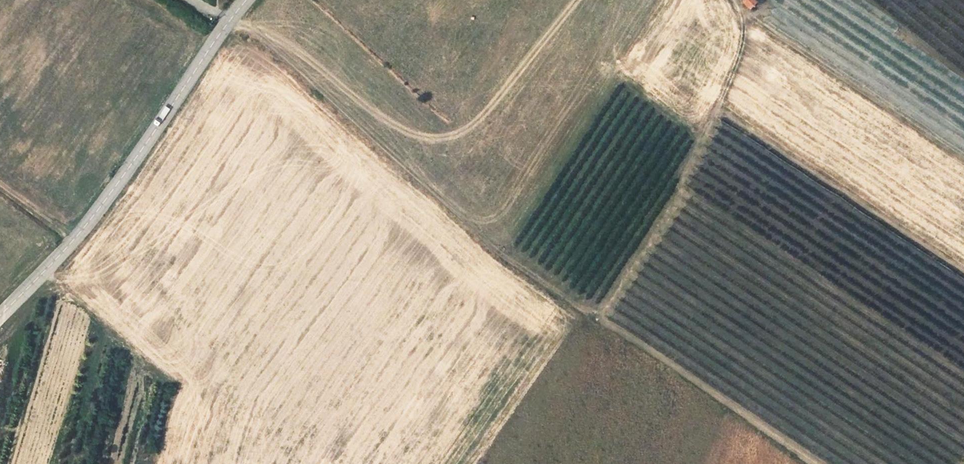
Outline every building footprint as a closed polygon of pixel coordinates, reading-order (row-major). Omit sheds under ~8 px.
[(750,14),(756,7),(749,1),(743,8),(750,14)]
